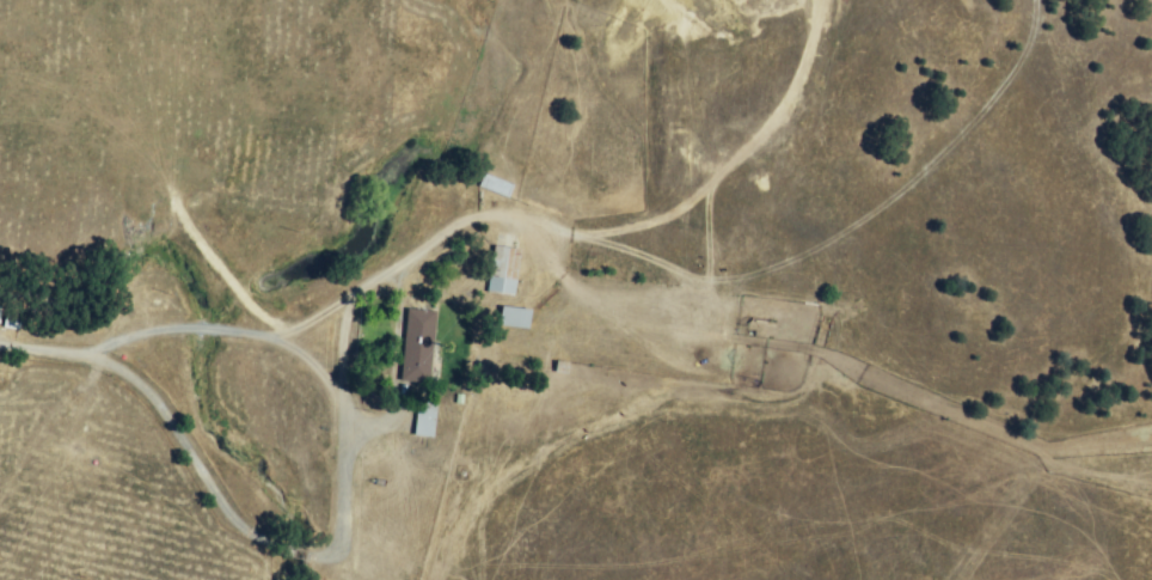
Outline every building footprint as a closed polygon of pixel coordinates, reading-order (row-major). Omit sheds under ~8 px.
[(490,292),(496,250),(519,254),(513,295),(490,292)] [(410,311),(436,315),(429,383),(403,380),(410,311)] [(527,325),(502,323),(503,312),(528,315),(527,325)]
